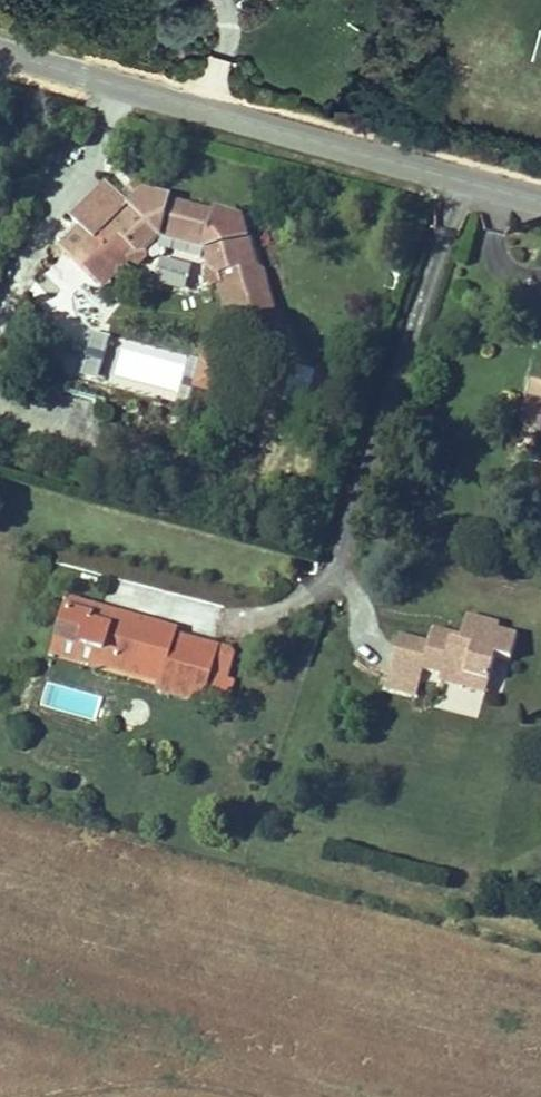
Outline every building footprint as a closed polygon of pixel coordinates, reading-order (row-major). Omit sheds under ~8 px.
[(218,209),(174,196),(168,190),(161,196),(153,187),(114,219),(103,220),(102,229),(97,234),(91,227),(72,246),(95,272),(113,254),(119,262),(125,257),(133,239),(147,240),(163,226),(206,241),(213,258),(221,262),(227,288),(231,289),(243,292),(253,317),(286,303),(274,275),(263,270),(266,259),(245,208),(228,214),(230,204),(218,209)] [(113,254),(95,272),(101,279),(119,262),(113,254)] [(156,262),(153,290),(188,294),(192,266),(156,262)] [(243,292),(231,289),(245,321),(253,317),(243,292)] [(101,383),(111,338),(90,333),(81,379),(101,383)] [(540,431),(540,395),(525,391),(521,413),(540,433),(540,431)] [(165,673),(179,623),(73,593),(61,634),(104,646),(102,655),(165,673)] [(438,642),(409,632),(393,682),(428,693),(436,669),(452,675),(473,682),(475,675),(499,682),(506,659),(518,663),(527,634),(507,627),(510,621),(476,610),(469,631),(444,623),(438,642)] [(222,635),(179,623),(165,673),(163,680),(206,692),(222,635)] [(104,646),(61,634),(57,649),(100,661),(102,655),(104,646)] [(494,696),(499,682),(475,675),(473,682),(452,675),(450,682),(494,696)]
